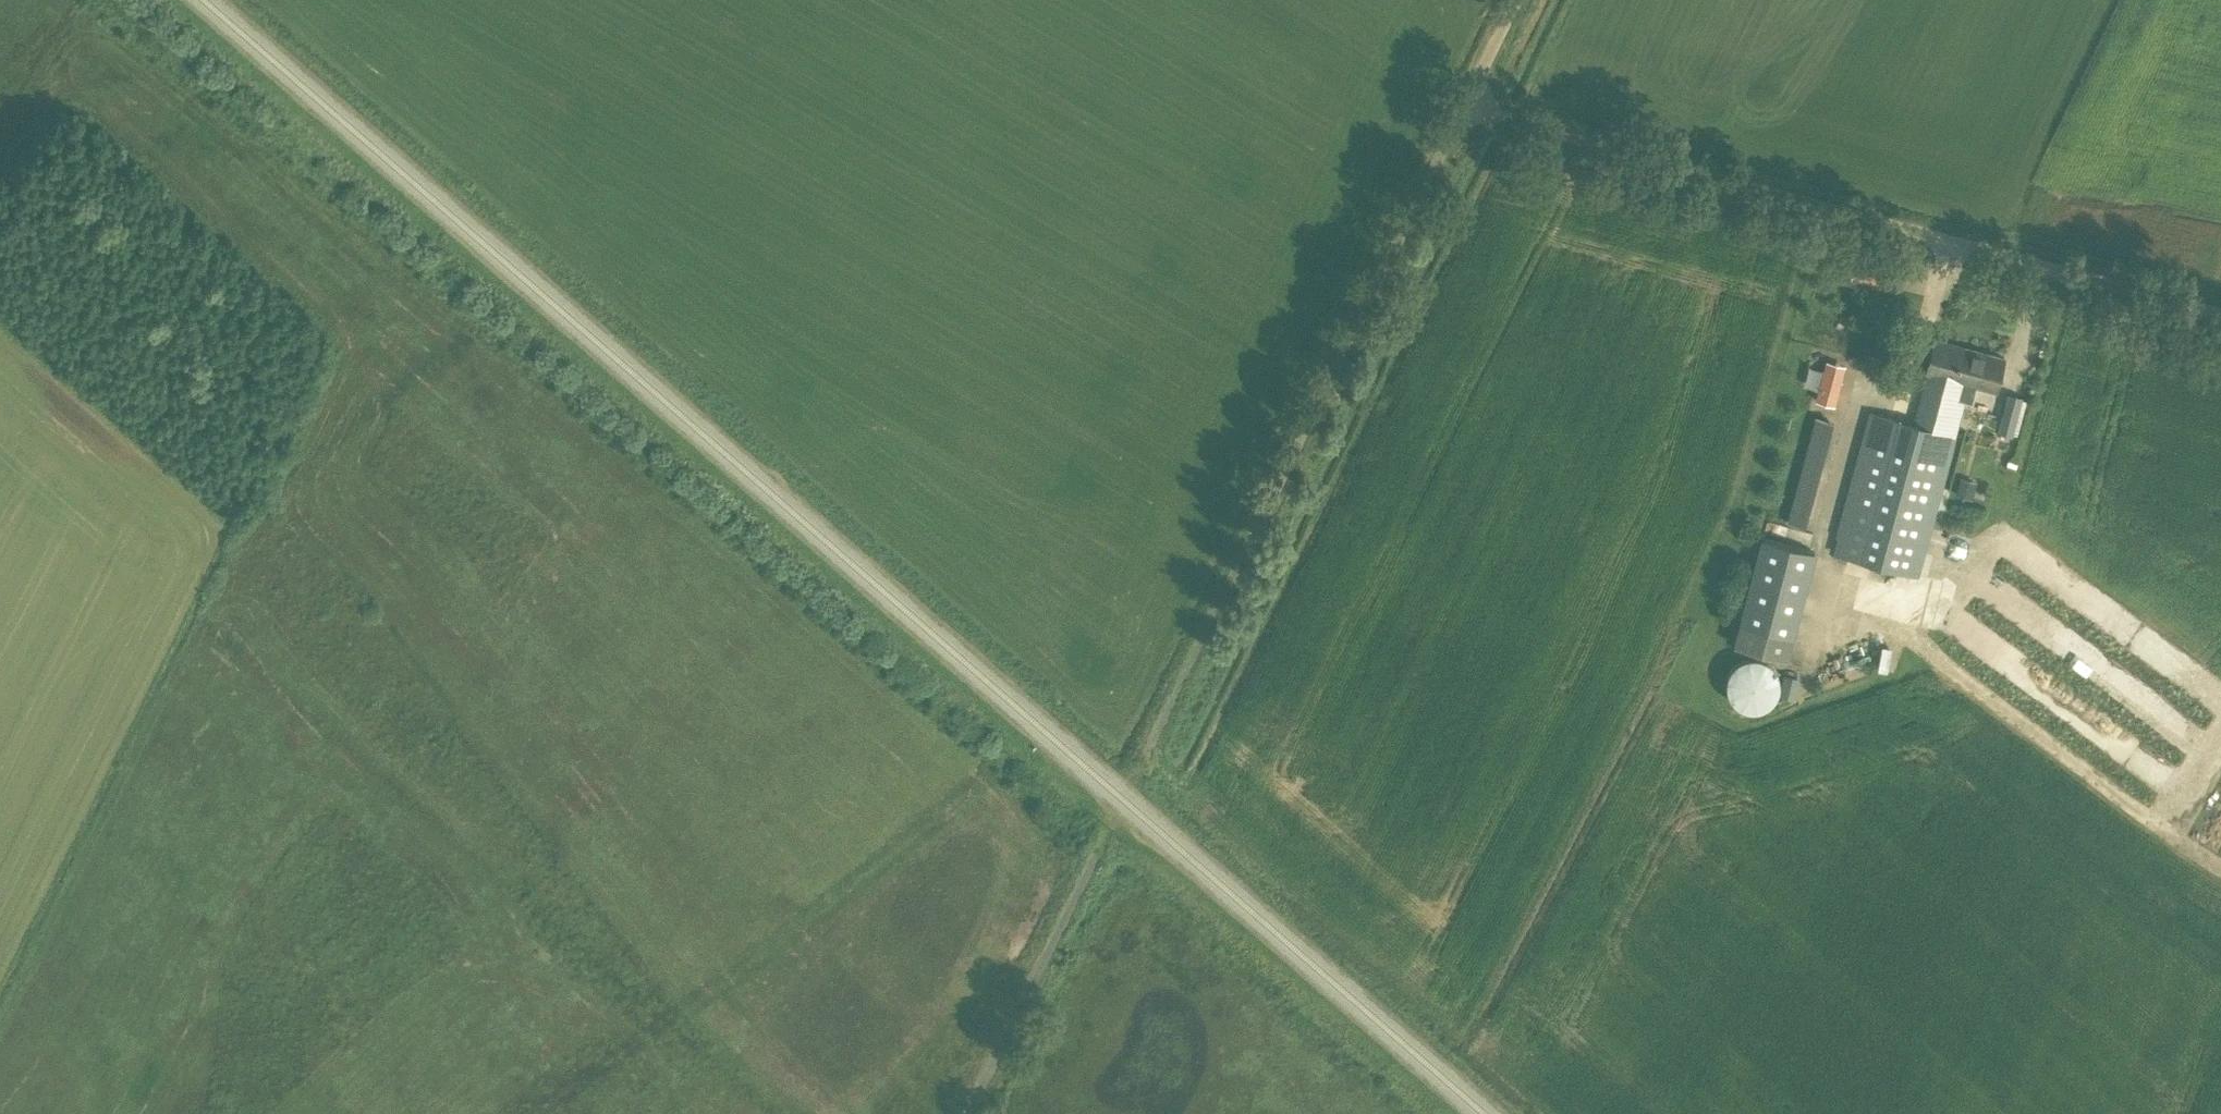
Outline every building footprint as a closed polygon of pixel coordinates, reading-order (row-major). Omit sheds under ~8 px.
[(1995,390),(2005,357),(1935,337),(1926,371),(1927,371),(1914,421),(1870,410),(1835,536),(1837,537),(1834,552),(1841,554),(1919,575),(1969,383),(1995,390)] [(1835,404),(1846,363),(1826,358),(1815,398),(1835,404)] [(2013,434),(2023,395),(2007,391),(1997,430),(2013,434)] [(1795,511),(1818,517),(1831,465),(1819,462),(1833,408),(1822,406),(1795,511)] [(1975,486),(1959,481),(1956,492),(1972,497),(1975,486)] [(1792,641),(1812,533),(1761,523),(1740,631),(1792,641)] [(1835,656),(1844,674),(1882,656),(1874,637),(1835,656)] [(1753,708),(1760,708),(1766,705),(1773,699),(1777,694),(1780,688),(1780,682),(1780,678),(1778,672),(1776,669),(1773,665),(1770,661),(1768,659),(1763,657),(1754,655),(1753,655),(1748,655),(1743,657),(1735,663),(1731,667),(1728,673),(1727,678),(1726,684),(1727,690),(1730,695),(1734,701),(1740,705),(1747,708),(1753,708)] [(1788,665),(1783,688),(1796,691),(1802,668),(1788,665)]
